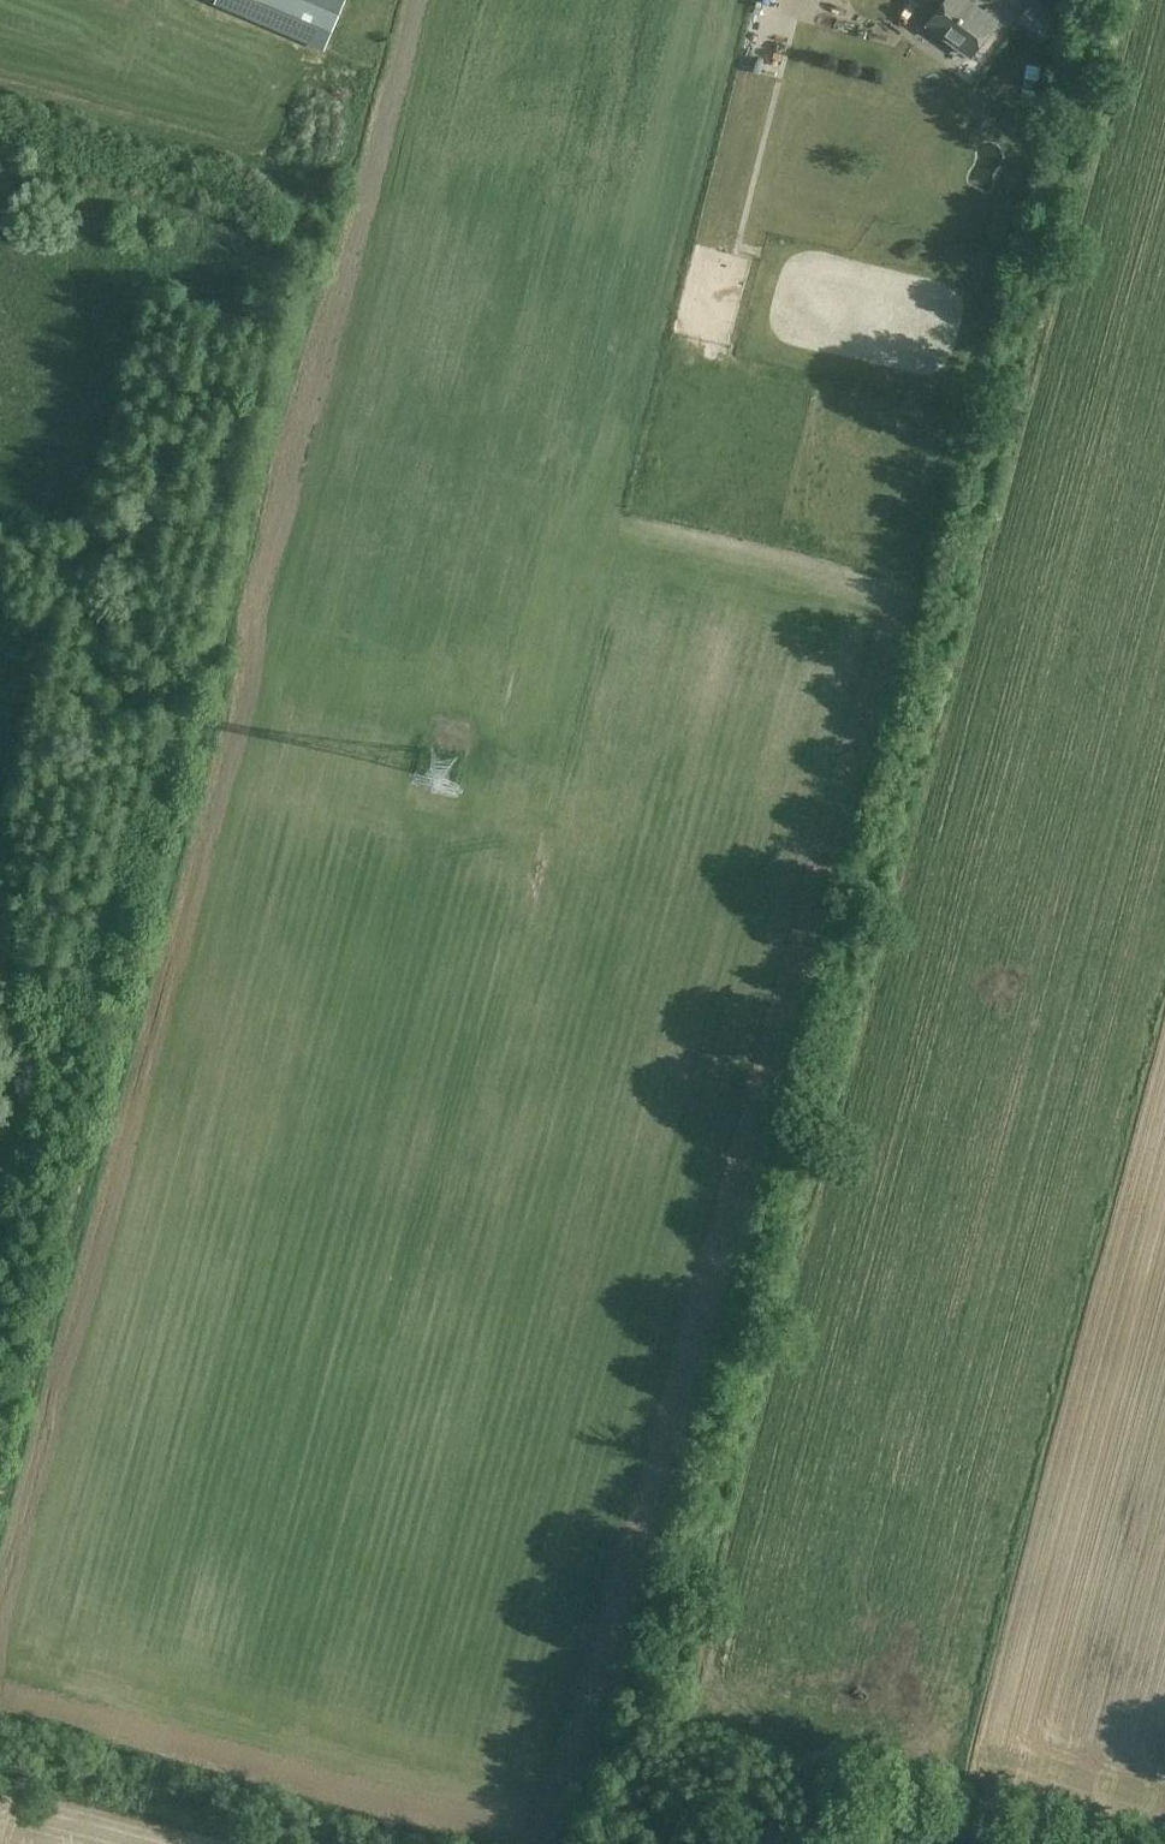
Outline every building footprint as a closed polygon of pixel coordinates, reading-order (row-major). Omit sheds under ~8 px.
[(216,2),(325,48),(345,0),(217,0),(216,2)] [(929,24),(971,55),(996,21),(967,0),(946,0),(929,24)] [(1032,2),(1019,20),(1041,36),(1042,34),(1052,22),(1054,18),(1052,16),(1038,6),(1032,2)]
